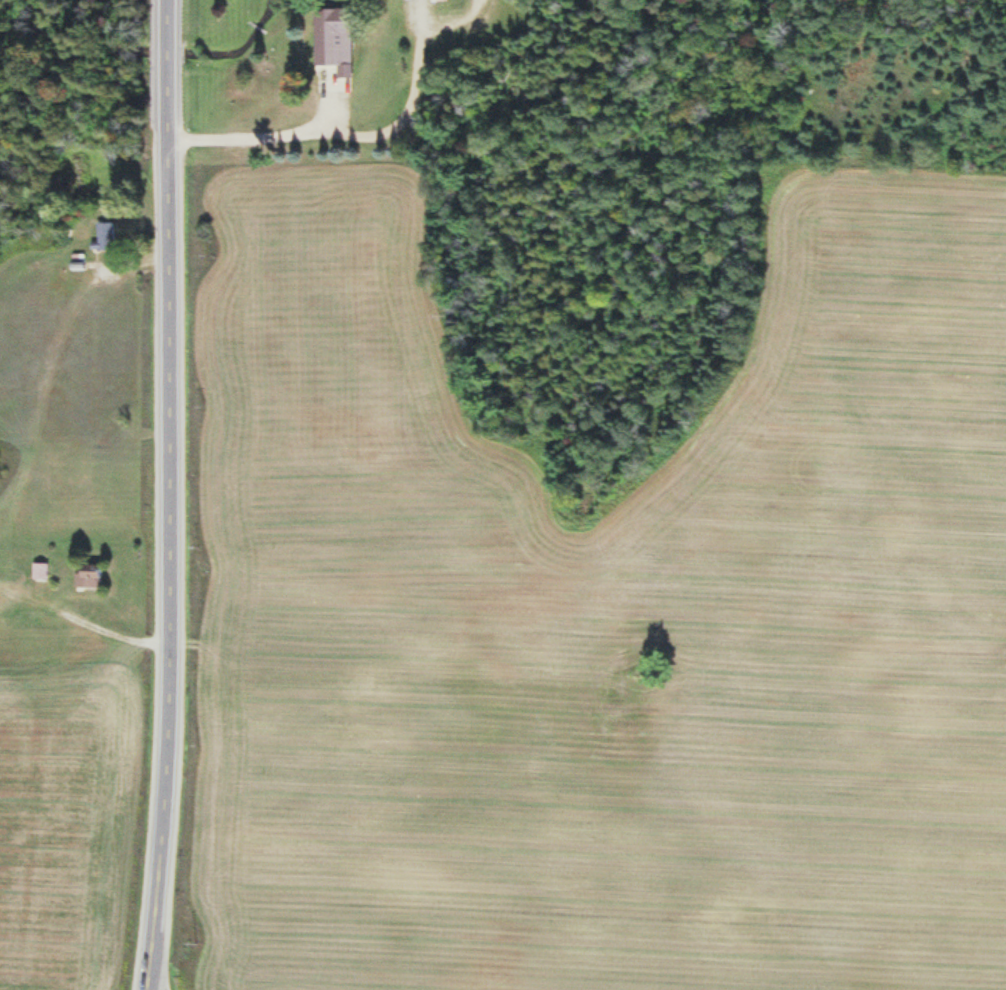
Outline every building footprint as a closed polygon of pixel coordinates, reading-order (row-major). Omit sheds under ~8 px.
[(315,68),(338,67),(338,80),(354,79),(353,10),(315,10),(315,68)] [(116,225),(98,225),(98,252),(116,252),(116,225)] [(102,566),(77,566),(77,590),(102,590),(102,566)]
